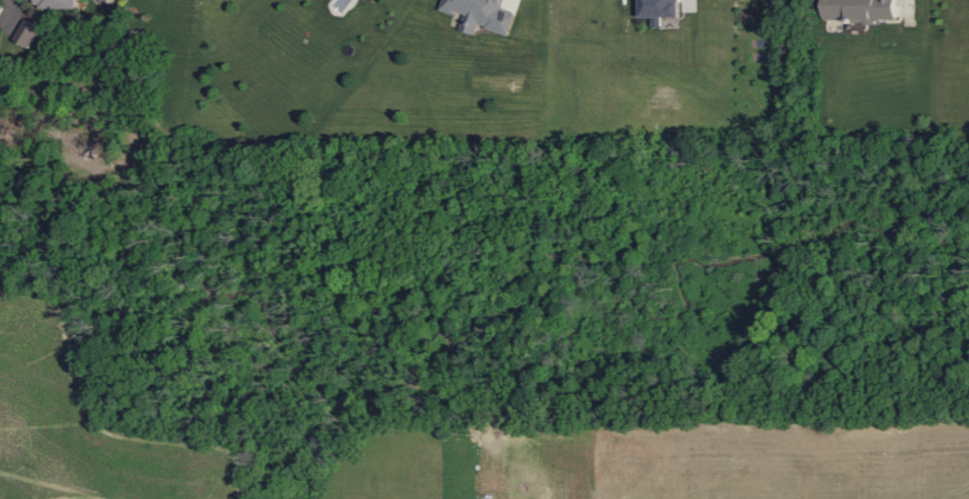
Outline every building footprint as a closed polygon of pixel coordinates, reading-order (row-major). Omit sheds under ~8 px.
[(441,10),(456,14),(457,11),(465,13),(461,29),(476,33),(478,25),(510,34),(517,12),(503,8),(506,0),(444,0),(441,10)] [(641,17),(652,17),(653,25),(662,25),(661,17),(681,16),(680,0),(640,0),(641,17)] [(878,20),(878,18),(898,18),(898,0),(825,0),(826,20),(878,20)] [(31,47),(42,28),(26,19),(16,39),(31,47)]
